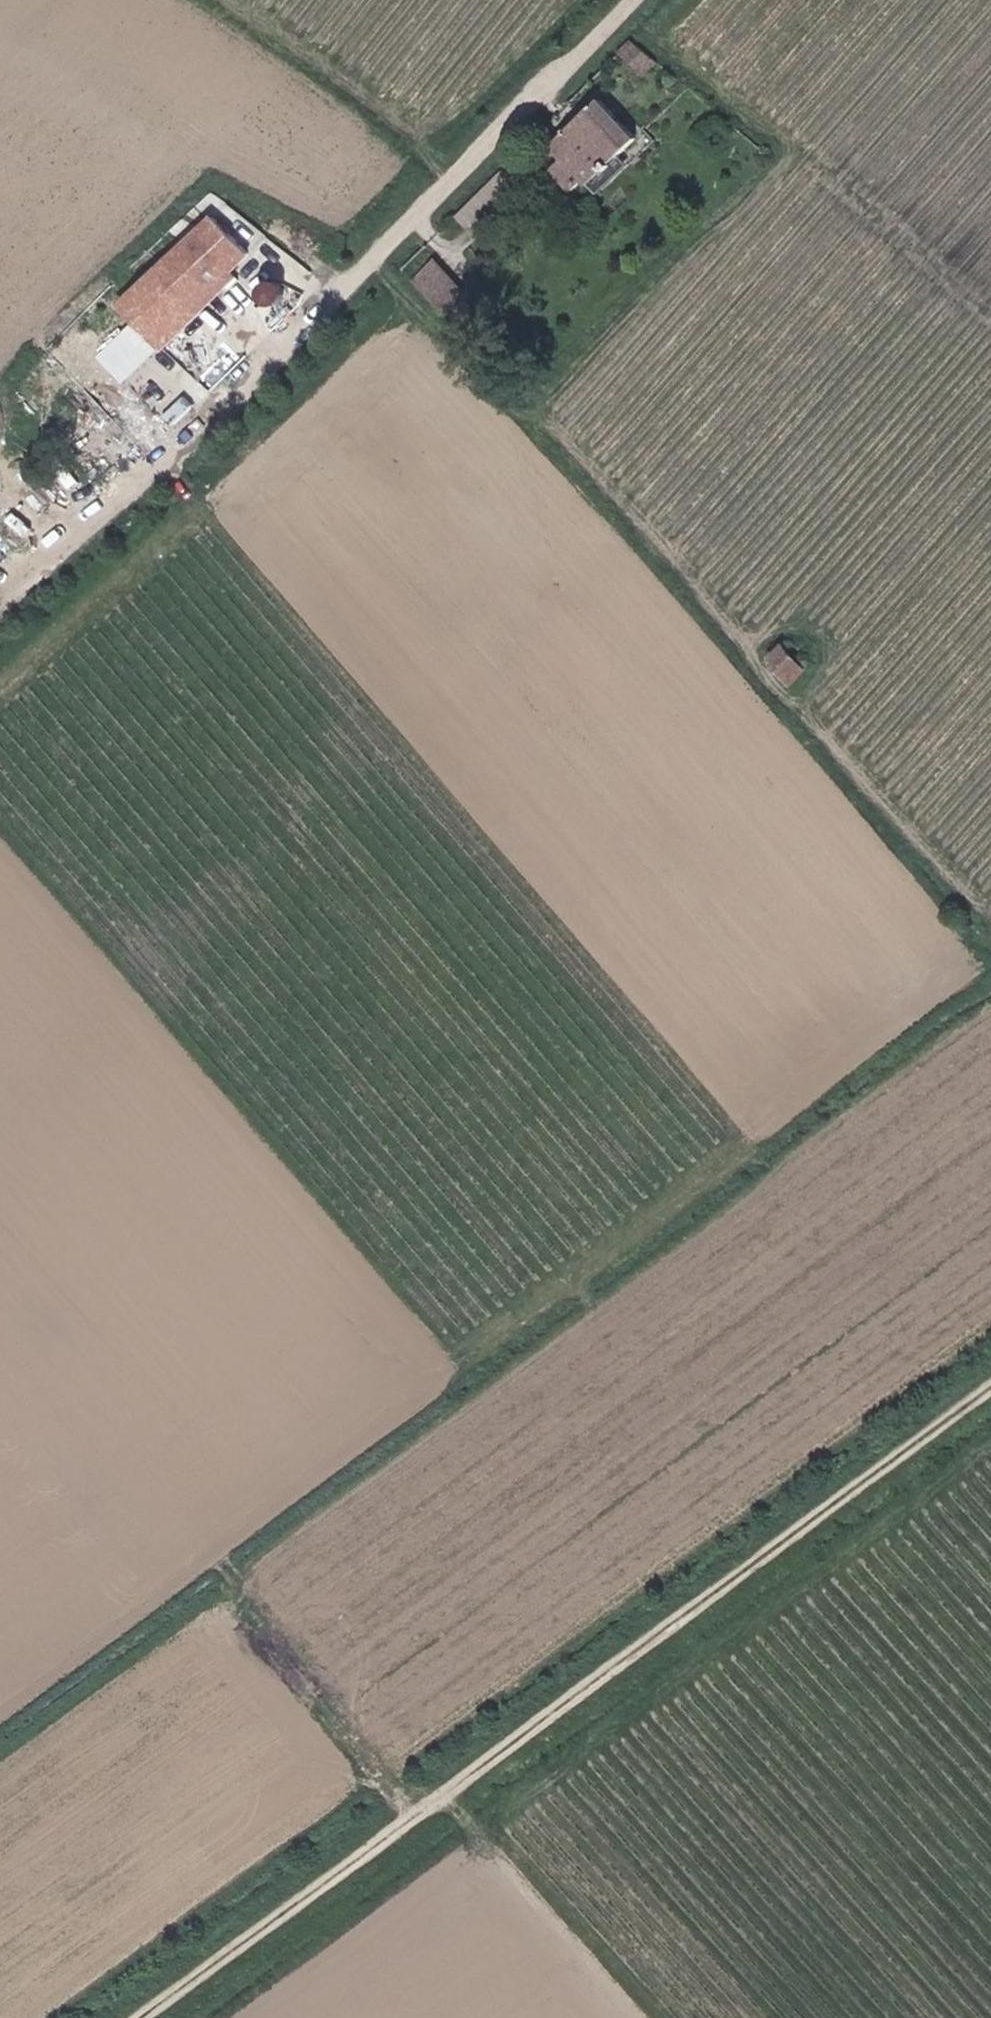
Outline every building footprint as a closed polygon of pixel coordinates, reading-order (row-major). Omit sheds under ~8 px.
[(662,64),(635,40),(605,72),(615,81),(633,61),(650,76),(662,64)] [(611,106),(563,151),(574,164),(563,174),(582,195),(606,173),(609,177),(646,143),(611,106)] [(507,164),(458,214),(481,236),(530,187),(507,164)] [(169,341),(255,260),(216,218),(130,300),(169,341)] [(445,260),(424,278),(452,309),(473,291),(445,260)] [(804,680),(781,654),(764,669),(786,696),(804,680)]
